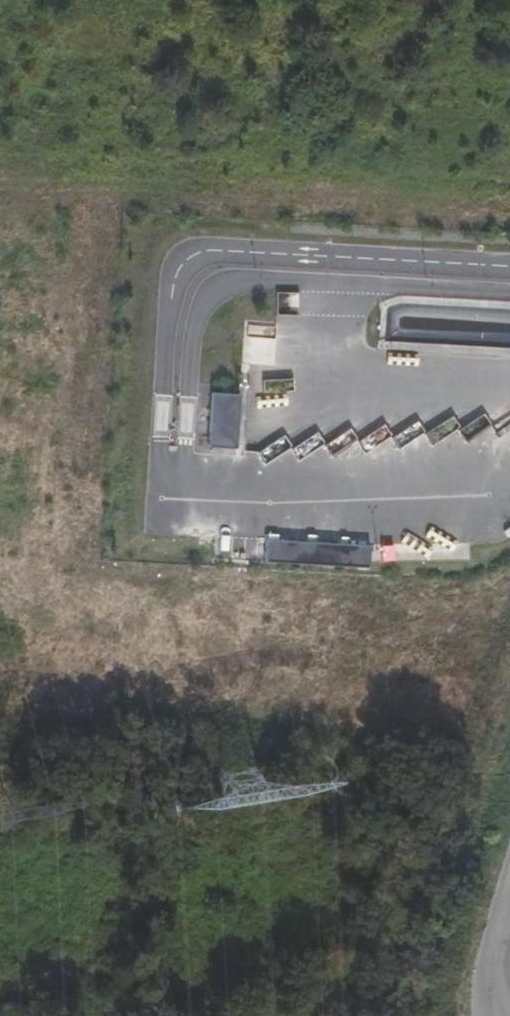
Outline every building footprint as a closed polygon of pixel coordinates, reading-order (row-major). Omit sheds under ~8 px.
[(236,447),(238,391),(209,390),(207,446),(236,447)] [(265,538),(264,558),(366,562),(367,542),(265,538)]
